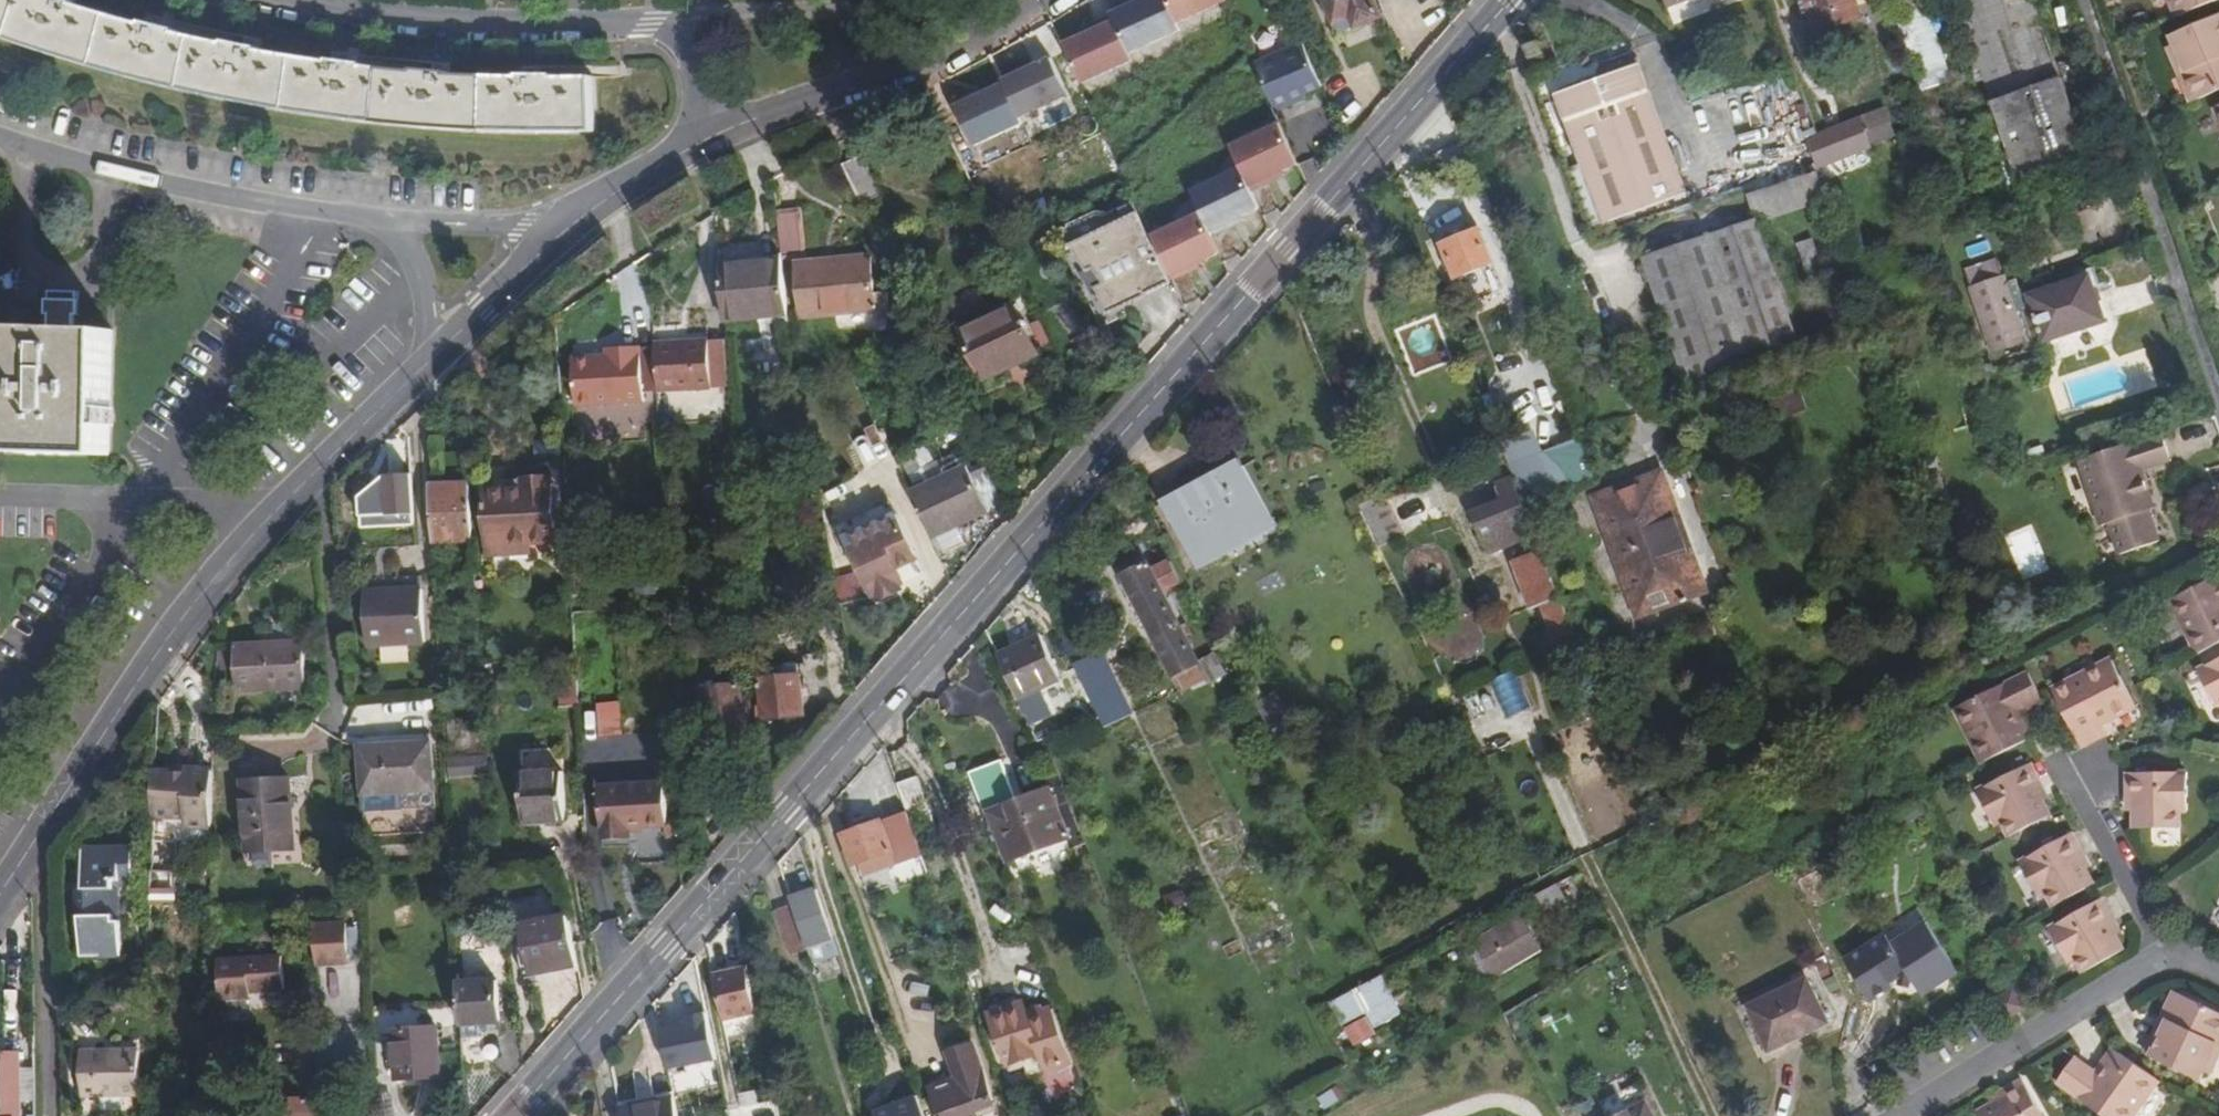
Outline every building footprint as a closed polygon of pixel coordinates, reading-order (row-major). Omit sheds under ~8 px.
[(28,48),(180,90),(336,119),(466,132),(596,134),(594,79),(547,78),(469,76),(445,74),(345,63),(256,45),(165,26),(125,17),(77,0),(0,0),(0,37),(28,48)] [(1082,86),(1187,45),(1184,36),(1222,21),(1217,7),(1233,1),(1232,0),(1138,0),(1060,31),(1082,86)] [(1339,35),(1382,18),(1375,0),(1325,0),(1339,35)] [(1668,9),(1695,0),(1664,0),(1668,9)] [(1819,33),(1863,18),(1857,0),(1809,0),(1819,33)] [(1939,138),(1951,134),(1906,0),(1892,0),(1935,126),(1939,138)] [(2022,179),(2090,157),(2038,0),(1962,0),(2022,179)] [(2183,14),(2218,0),(2178,0),(2183,14)] [(2173,36),(2175,41),(2171,44),(2182,72),(2187,71),(2197,98),(2218,90),(2218,18),(2173,36)] [(1539,65),(1550,62),(1546,43),(1534,46),(1539,65)] [(1303,97),(1322,88),(1304,46),(1256,67),(1275,113),(1294,106),(1292,101),(1303,97)] [(1012,50),(991,60),(1000,79),(1021,70),(1012,50)] [(1606,223),(1689,196),(1641,58),(1606,70),(1608,76),(1559,92),(1606,223)] [(2182,72),(2192,100),(2197,98),(2187,71),(2182,72)] [(1303,97),(1292,101),(1294,106),(1304,101),(1303,97)] [(975,100),(941,116),(956,148),(990,132),(975,100)] [(1235,143),(1255,188),(1304,166),(1284,121),(1235,143)] [(1809,140),(1818,165),(1873,147),(1864,121),(1820,136),(1809,140)] [(844,166),(863,206),(884,195),(865,156),(844,166)] [(1926,156),(1911,160),(1924,198),(1938,193),(1926,156)] [(1214,232),(1266,211),(1246,165),(1195,186),(1214,232)] [(1750,192),(1758,221),(1828,202),(1820,173),(1750,192)] [(1157,230),(1173,276),(1224,258),(1207,212),(1157,230)] [(778,214),(782,256),(803,254),(800,213),(778,214)] [(1105,286),(1097,290),(1110,316),(1172,286),(1139,216),(1072,248),(1090,275),(1097,271),(1105,286)] [(1691,392),(1803,353),(1758,221),(1644,260),(1691,392)] [(1444,245),(1457,278),(1493,265),(1481,231),(1444,245)] [(1811,279),(1827,274),(1814,237),(1798,243),(1811,279)] [(720,260),(721,268),(781,264),(780,256),(720,260)] [(889,292),(876,293),(872,256),(798,263),(803,317),(875,310),(876,320),(891,319),(889,292)] [(786,325),(781,264),(721,268),(725,320),(756,317),(757,327),(786,325)] [(1997,355),(2028,345),(2019,317),(2036,311),(2030,294),(2022,297),(2013,300),(2002,265),(1970,276),(1997,355)] [(1090,275),(1097,290),(1105,286),(1097,271),(1090,275)] [(2035,302),(2051,347),(2108,327),(2099,300),(2104,299),(2096,274),(2082,279),(2084,285),(2035,302)] [(2013,300),(2022,297),(2018,285),(2009,288),(2013,300)] [(118,335),(78,333),(78,321),(82,321),(84,297),(50,295),(48,319),(52,319),(52,331),(16,329),(9,457),(113,461),(118,335)] [(963,332),(985,380),(1035,357),(1012,308),(963,332)] [(629,342),(632,400),(643,399),(640,341),(629,342)] [(632,400),(629,342),(607,343),(607,352),(570,355),(573,404),(632,400)] [(707,342),(676,344),(679,392),(708,390),(707,342)] [(655,393),(679,392),(676,344),(652,345),(655,393)] [(2056,373),(2049,375),(2051,383),(2059,381),(2056,373)] [(1800,393),(1780,398),(1785,415),(1805,410),(1800,393)] [(2162,543),(2151,511),(2148,501),(2155,499),(2146,473),(2173,464),(2164,434),(2082,460),(2105,528),(2116,525),(2120,537),(2116,538),(2122,556),(2162,543)] [(952,462),(978,518),(988,513),(962,457),(952,462)] [(947,533),(978,518),(952,462),(941,466),(946,477),(926,487),(947,533)] [(1241,462),(1222,471),(1225,478),(1244,468),(1241,462)] [(1225,478),(1222,471),(1161,503),(1196,571),(1223,556),(1221,552),(1273,525),(1244,468),(1225,478)] [(1638,481),(1640,487),(1681,600),(1706,591),(1663,472),(1653,476),(1638,481)] [(425,475),(426,483),(470,482),(469,473),(425,475)] [(364,528),(417,525),(415,477),(362,480),(364,528)] [(1579,633),(1528,508),(1515,477),(1499,483),(1506,500),(1474,513),(1490,552),(1520,541),(1527,558),(1515,562),(1533,608),(1543,605),(1558,641),(1579,633)] [(1364,483),(1371,499),(1378,497),(1371,480),(1364,483)] [(1594,498),(1596,503),(1640,487),(1638,481),(1604,494),(1594,498)] [(474,541),(470,482),(426,483),(430,543),(474,541)] [(947,533),(926,487),(910,494),(931,540),(947,533)] [(1681,600),(1640,487),(1596,503),(1616,557),(1625,554),(1646,613),(1681,600)] [(506,493),(510,558),(511,558),(510,548),(554,546),(552,491),(506,493)] [(1391,492),(1381,496),(1378,497),(1371,499),(1365,502),(1384,542),(1410,530),(1391,492)] [(488,560),(510,558),(506,493),(485,494),(488,560)] [(2158,509),(2155,499),(2148,501),(2151,511),(2158,509)] [(904,585),(898,572),(892,558),(911,549),(895,515),(845,539),(874,599),(904,585)] [(2033,526),(2007,535),(2023,579),(2049,570),(2033,526)] [(1112,558),(1122,579),(1147,567),(1136,545),(1112,558)] [(510,548),(511,558),(555,556),(554,546),(510,548)] [(917,562),(911,549),(892,558),(898,572),(917,562)] [(1637,616),(1646,613),(1625,554),(1616,557),(1637,616)] [(1122,579),(1182,695),(1232,670),(1222,651),(1197,664),(1161,593),(1179,584),(1169,564),(1150,573),(1147,567),(1122,579)] [(411,578),(389,580),(389,593),(411,592),(411,578)] [(2194,658),(2218,646),(2218,579),(2169,605),(2194,658)] [(414,644),(411,592),(389,593),(389,580),(353,582),(356,647),(414,644)] [(1040,638),(997,656),(1016,700),(1059,682),(1040,638)] [(1093,638),(1067,649),(1099,718),(1105,731),(1130,719),(1093,638)] [(309,687),(306,642),(237,646),(239,691),(309,687)] [(802,657),(795,658),(796,675),(761,678),(764,718),(806,715),(802,657)] [(2196,674),(2213,709),(2218,706),(2218,662),(2196,674)] [(2082,749),(2106,737),(2099,725),(2109,720),(2110,722),(2136,710),(2113,665),(2054,694),(2079,744),(2082,749)] [(1491,680),(1505,718),(1530,709),(1516,671),(1491,680)] [(1957,712),(1983,764),(2030,740),(2022,725),(2015,729),(2010,719),(2016,716),(2044,701),(2029,672),(1957,712)] [(708,721),(744,719),(741,683),(705,686),(708,721)] [(596,703),(599,738),(624,736),(621,701),(596,703)] [(2022,725),(2016,716),(2010,719),(2015,729),(2022,725)] [(429,790),(427,743),(356,747),(358,793),(429,790)] [(481,778),(480,755),(448,756),(449,779),(481,778)] [(2039,789),(2046,786),(2032,761),(1978,790),(1997,825),(2004,822),(2011,837),(2054,816),(2045,800),(2039,789)] [(214,818),(215,776),(189,776),(171,775),(170,767),(156,767),(155,808),(188,809),(188,818),(214,818)] [(189,767),(170,767),(171,775),(189,776),(189,767)] [(525,820),(566,820),(566,773),(525,772),(525,820)] [(2136,800),(2135,814),(2134,831),(2180,834),(2182,816),(2188,817),(2190,777),(2130,774),(2129,800),(2136,800)] [(1011,789),(1013,795),(1046,783),(1044,777),(1011,789)] [(907,814),(908,818),(928,811),(917,778),(897,785),(907,814)] [(292,851),(290,781),(245,783),(248,853),(292,851)] [(1046,783),(1013,795),(994,802),(1013,853),(1065,834),(1046,783)] [(627,830),(655,829),(653,785),(597,788),(600,837),(628,835),(627,830)] [(663,785),(653,785),(655,829),(665,828),(663,785)] [(2039,789),(2045,800),(2052,797),(2046,786),(2039,789)] [(2128,813),(2135,814),(2136,800),(2129,800),(2128,813)] [(878,870),(922,854),(908,818),(907,814),(842,836),(852,866),(874,858),(878,870)] [(2079,861),(2086,857),(2071,831),(2018,864),(2036,898),(2045,893),(2053,908),(2094,886),(2085,870),(2079,861)] [(140,876),(141,844),(87,844),(87,955),(128,955),(128,919),(121,919),(122,876),(140,876)] [(2079,861),(2085,870),(2091,866),(2086,857),(2079,861)] [(156,870),(154,905),(176,906),(178,871),(156,870)] [(1563,881),(1534,897),(1542,913),(1572,898),(1563,881)] [(793,903),(806,946),(832,937),(818,893),(792,901),(793,903)] [(2115,926),(2121,922),(2108,898),(2053,928),(2071,963),(2079,959),(2088,973),(2128,949),(2121,936),(2115,926)] [(806,946),(793,903),(777,908),(791,953),(807,948),(806,946)] [(1924,997),(1964,976),(1929,908),(1844,952),(1871,1003),(1915,980),(1924,997)] [(1496,979),(1547,950),(1524,912),(1474,941),(1496,979)] [(531,971),(577,962),(568,917),(522,927),(531,971)] [(2127,932),(2121,922),(2115,926),(2121,936),(2127,932)] [(353,962),(350,923),(317,925),(320,964),(353,962)] [(289,987),(287,954),(224,957),(226,997),(255,995),(256,989),(289,987)] [(721,1019),(757,1018),(755,970),(719,972),(721,1019)] [(1380,978),(1332,1004),(1343,1027),(1393,1002),(1380,978)] [(458,981),(460,1023),(499,1021),(496,979),(458,981)] [(2024,992),(2000,997),(2005,1019),(2028,1014),(2024,992)] [(2152,1058),(2201,1081),(2203,1075),(2209,1077),(2218,1058),(2218,1048),(2217,1047),(2218,1043),(2218,1013),(2178,994),(2166,1019),(2173,1023),(2167,1035),(2164,1034),(2152,1058)] [(1034,1093),(1077,1080),(1053,1011),(1028,1018),(1025,1005),(1019,1007),(1018,1005),(1007,1008),(1006,1012),(1003,1012),(1001,1010),(990,1013),(989,1018),(987,1018),(1010,1083),(1029,1077),(1034,1093)] [(1758,1049),(1778,1081),(1801,1066),(1806,1076),(1836,1057),(1812,1016),(1758,1049)] [(714,1018),(663,1023),(668,1067),(718,1061),(714,1018)] [(2147,1055),(2152,1058),(2164,1034),(2167,1035),(2173,1023),(2166,1019),(2147,1055)] [(395,1079),(437,1077),(435,1030),(392,1031),(395,1079)] [(6,1037),(6,1106),(26,1105),(25,1037),(6,1037)] [(998,1111),(977,1047),(955,1055),(963,1080),(932,1091),(941,1115),(982,1115),(998,1111)] [(2096,1073),(2069,1054),(2053,1078),(2109,1115),(2129,1115),(2155,1077),(2114,1048),(2114,1047),(2103,1063),(2107,1067),(2101,1076),(2096,1073)] [(150,1070),(151,1048),(93,1048),(93,1094),(150,1093),(150,1070)] [(458,1059),(446,1060),(446,1072),(458,1071),(458,1059)] [(2103,1063),(2096,1073),(2101,1076),(2107,1067),(2103,1063)] [(1784,1090),(1806,1076),(1801,1066),(1778,1081),(1784,1090)] [(636,1073),(640,1101),(653,1098),(648,1071),(636,1073)] [(1980,1115),(2044,1115),(2022,1077),(2000,1090),(2003,1096),(1992,1103),(1978,1111),(1980,1115)] [(1640,1084),(1603,1103),(1609,1115),(1657,1115),(1640,1084)] [(2003,1096),(2000,1090),(1988,1097),(1992,1103),(2003,1096)] [(323,1097),(277,1099),(277,1115),(324,1115),(323,1097)] [(676,1098),(623,1109),(625,1115),(680,1115),(676,1098)] [(920,1099),(876,1113),(877,1115),(926,1115),(920,1099)] [(1074,1103),(1078,1115),(1079,1115),(1088,1113),(1084,1099),(1074,1103)] [(1013,1112),(1014,1115),(1039,1115),(1035,1105),(1013,1112)]
